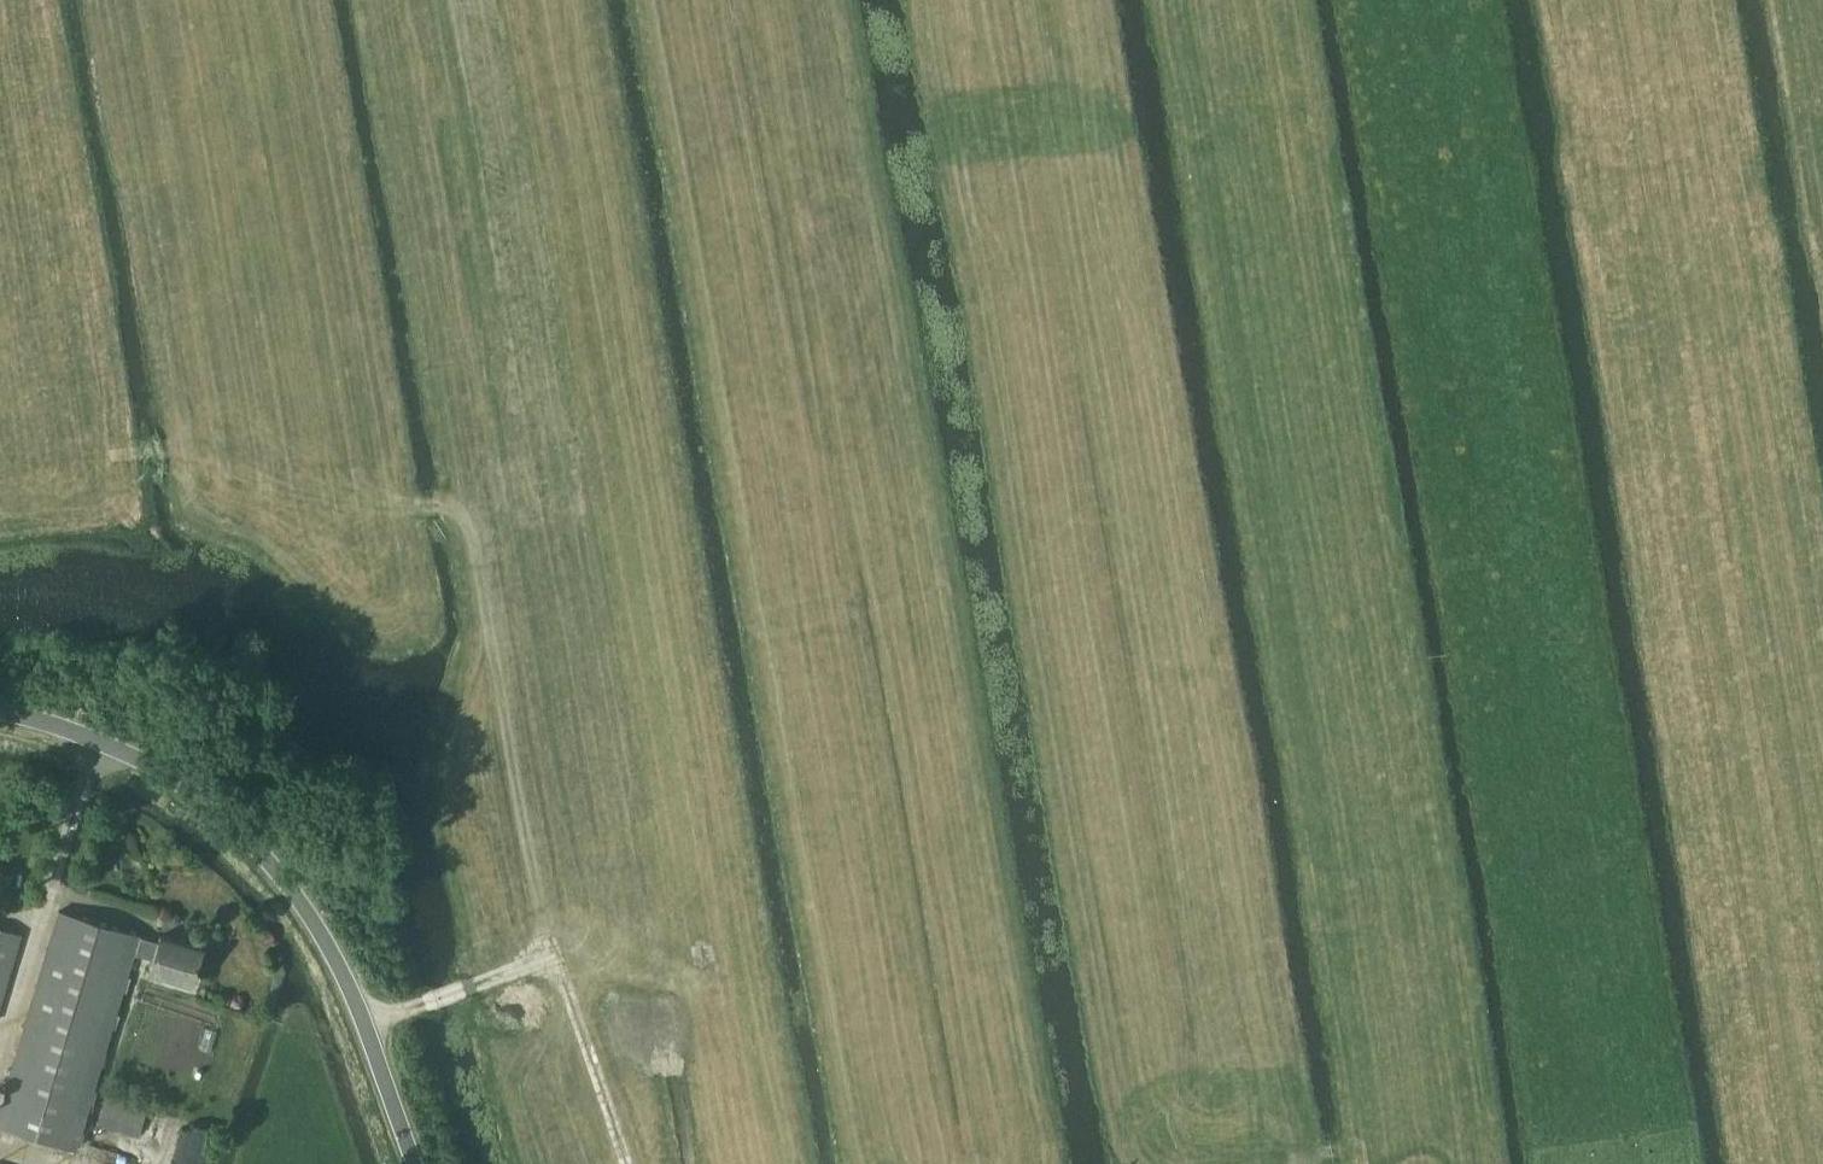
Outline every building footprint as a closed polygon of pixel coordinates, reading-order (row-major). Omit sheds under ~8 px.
[(274,819),(280,812),(274,807),(268,814),(274,819)] [(140,935),(59,911),(0,1110),(0,1126),(76,1149),(134,953),(154,959),(150,971),(192,983),(202,948),(161,935),(159,942),(139,936),(140,935)] [(21,935),(0,928),(0,1004),(21,935)] [(139,1134),(146,1109),(107,1097),(100,1123),(139,1134)]
